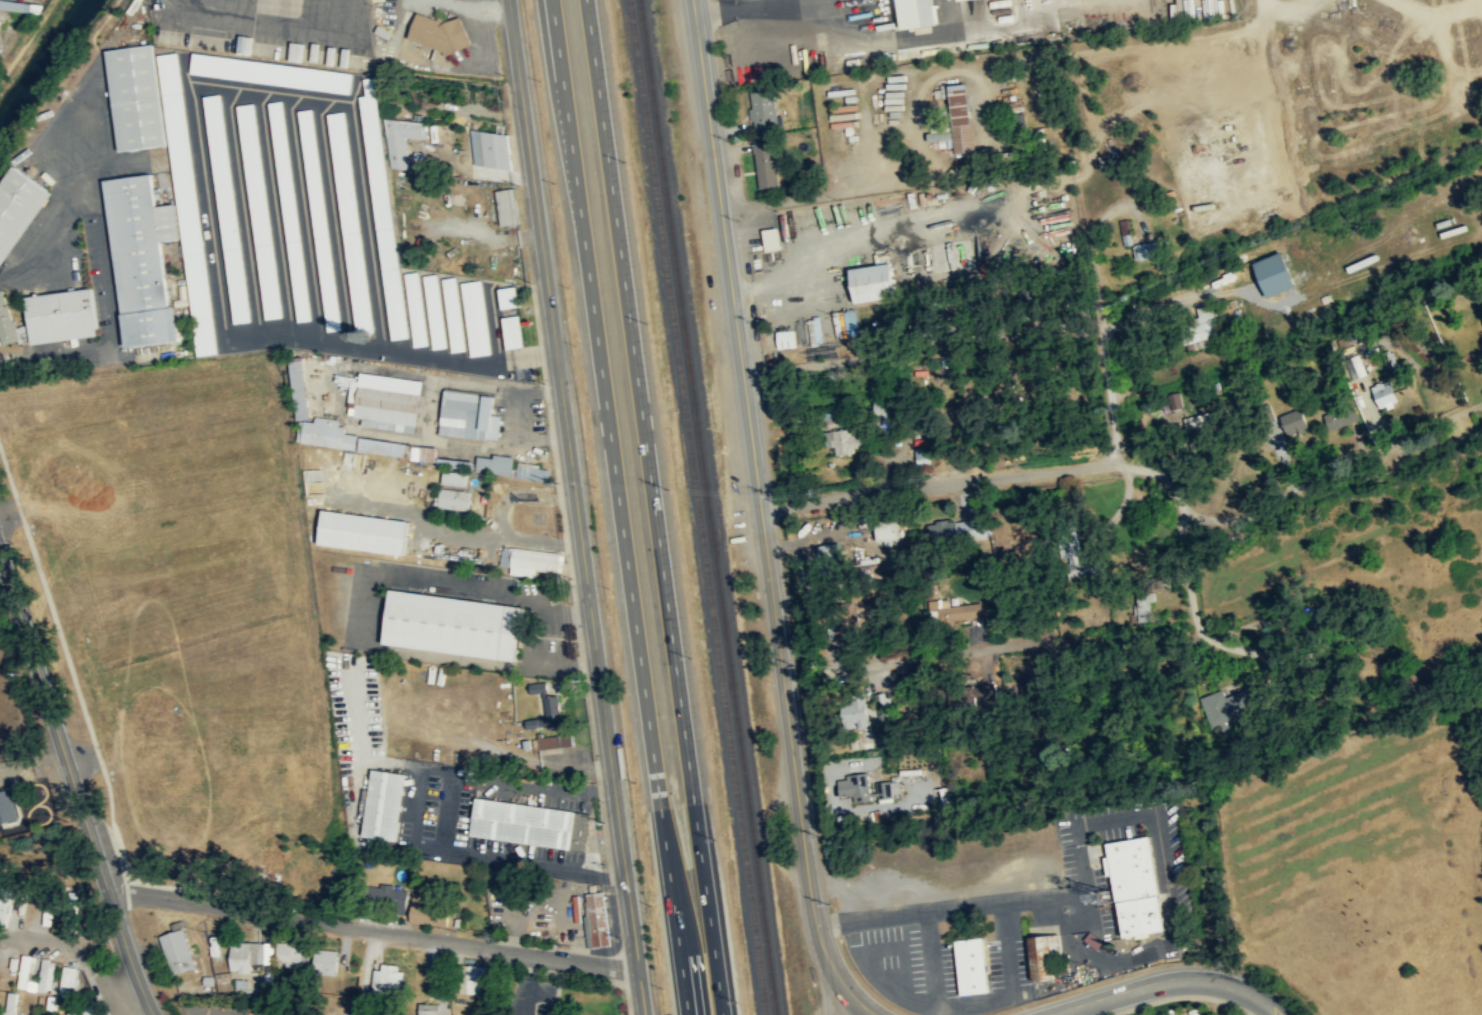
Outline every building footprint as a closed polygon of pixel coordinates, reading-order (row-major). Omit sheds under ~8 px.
[(17,0),(0,0),(0,7),(41,11),(42,2),(17,0)] [(935,0),(900,0),(904,28),(938,24),(935,0)] [(408,37),(459,55),(468,28),(417,10),(408,37)] [(153,43),(111,48),(105,49),(119,150),(166,144),(153,44),(153,43)] [(218,352),(178,51),(177,51),(157,54),(198,355),(218,352)] [(349,93),(352,72),(191,54),(189,74),(349,93)] [(361,96),(388,339),(405,338),(376,77),(363,78),(365,95),(361,96)] [(949,84),(952,116),(956,152),(976,150),(969,83),(949,84)] [(775,86),(750,89),(752,109),(754,131),(779,128),(775,86)] [(204,96),(231,323),(250,321),(222,94),(204,96)] [(310,319),(283,100),(269,102),(295,321),(310,319)] [(238,104),(262,318),(280,317),(255,102),(238,104)] [(315,108),(301,110),(323,330),(338,329),(315,108)] [(347,111),(329,113),(353,334),(370,332),(347,111)] [(410,168),(407,138),(425,138),(425,123),(389,122),(392,167),(410,168)] [(471,128),(474,163),(513,169),(509,133),(507,133),(471,128)] [(930,141),(937,140),(937,146),(954,145),(953,131),(929,132),(930,141)] [(755,142),(759,189),(780,187),(776,140),(755,142)] [(13,164),(0,183),(0,265),(53,192),(13,164)] [(103,179),(125,347),(133,346),(173,340),(164,273),(160,240),(179,238),(174,203),(155,205),(150,173),(103,179)] [(501,225),(518,223),(521,223),(516,187),(496,190),(501,225)] [(780,248),(777,227),(761,229),(764,249),(764,251),(780,248)] [(1137,260),(1159,256),(1156,240),(1133,245),(1137,260)] [(1269,296),(1299,287),(1288,251),(1259,259),(1269,296)] [(854,303),(900,296),(895,262),(849,269),(854,303)] [(413,346),(426,344),(419,272),(406,274),(413,346)] [(452,351),(464,350),(455,278),(443,280),(452,351)] [(482,280),(462,282),(469,355),(489,353),(482,280)] [(438,282),(425,283),(433,347),(445,346),(438,282)] [(501,309),(517,306),(514,288),(498,290),(501,309)] [(24,296),(30,344),(97,336),(92,289),(24,296)] [(0,291),(0,346),(18,341),(3,290),(0,291)] [(519,316),(502,318),(505,349),(523,347),(519,316)] [(1217,318),(1205,319),(1207,336),(1219,335),(1217,318)] [(796,347),(795,330),(776,331),(777,347),(796,347)] [(300,448),(359,443),(358,433),(347,434),(347,425),(340,426),(339,416),(312,419),(307,356),(292,358),(300,448)] [(415,432),(421,381),(353,372),(348,416),(363,418),(361,426),(415,432)] [(1372,387),(1382,410),(1401,401),(1390,379),(1372,387)] [(443,390),(439,435),(498,441),(501,416),(492,415),(494,395),(443,390)] [(1172,409),(1182,407),(1180,396),(1169,397),(1172,409)] [(1359,419),(1352,404),(1323,415),(1329,430),(1359,419)] [(1288,434),(1309,429),(1304,408),(1283,413),(1288,434)] [(1218,422),(1215,410),(1185,418),(1188,430),(1218,422)] [(836,454),(855,453),(855,447),(864,446),(863,430),(835,431),(836,454)] [(406,457),(407,444),(360,437),(359,449),(359,450),(406,457)] [(412,459),(438,461),(439,448),(414,446),(412,459)] [(915,448),(918,467),(931,466),(928,446),(915,448)] [(478,461),(440,458),(439,467),(513,474),(515,456),(494,454),(494,457),(478,456),(478,461)] [(551,469),(519,464),(517,477),(549,481),(551,469)] [(465,486),(466,474),(444,472),(442,483),(465,486)] [(470,492),(438,487),(435,502),(468,507),(470,492)] [(404,555),(408,520),(321,510),(317,545),(404,555)] [(986,535),(984,516),(929,524),(930,536),(939,535),(940,542),(986,535)] [(899,519),(877,522),(879,540),(901,538),(899,519)] [(1082,561),(1079,539),(1070,540),(1075,579),(1108,574),(1105,558),(1082,561)] [(844,568),(840,542),(818,546),(822,572),(844,568)] [(561,553),(514,547),(512,566),(559,572),(561,553)] [(517,660),(523,606),(391,588),(383,641),(517,660)] [(1153,601),(1156,601),(1156,591),(1136,592),(1137,614),(1140,614),(1140,622),(1153,622),(1153,601)] [(951,605),(951,598),(929,600),(931,621),(984,618),(983,603),(951,605)] [(527,728),(560,724),(557,695),(548,696),(546,682),(528,684),(529,695),(541,694),(544,718),(526,720),(527,728)] [(997,699),(995,683),(982,684),(983,700),(997,699)] [(1200,698),(1211,728),(1261,710),(1252,687),(1225,696),(1223,690),(1200,698)] [(877,694),(879,718),(893,717),(891,693),(877,694)] [(868,719),(869,704),(852,704),(852,719),(868,719)] [(571,746),(570,734),(532,738),(534,750),(571,746)] [(405,772),(371,768),(363,836),(397,840),(405,772)] [(872,801),(869,774),(839,777),(841,796),(853,795),(854,803),(872,801)] [(901,781),(877,782),(877,796),(893,796),(892,794),(901,793),(901,781)] [(18,819),(13,801),(17,800),(13,787),(0,791),(0,824),(18,819)] [(585,851),(591,813),(476,796),(470,834),(585,851)] [(1105,844),(1112,890),(1098,892),(1099,903),(1116,900),(1122,939),(1164,932),(1149,837),(1105,844)] [(368,911),(406,913),(407,887),(369,886),(368,911)] [(0,888),(0,919),(8,920),(10,888),(0,888)] [(586,893),(594,946),(611,944),(604,891),(586,893)] [(43,925),(52,925),(53,893),(44,892),(43,925)] [(446,925),(450,899),(413,894),(409,921),(446,925)] [(197,967),(182,928),(161,936),(175,975),(197,967)] [(1032,981),(1063,978),(1059,933),(1028,936),(1032,981)] [(1103,943),(1089,933),(1083,940),(1097,951),(1103,943)] [(959,995),(988,992),(982,938),(954,941),(959,995)] [(273,943),(230,943),(230,972),(250,972),(251,950),(257,950),(256,964),(273,964),(273,943)] [(278,967),(310,967),(310,943),(282,943),(282,956),(277,956),(278,967)] [(340,950),(315,950),(314,974),(339,975),(340,950)] [(19,988),(27,989),(28,977),(33,978),(35,956),(21,955),(19,988)] [(53,960),(41,959),(39,990),(51,991),(53,960)] [(381,970),(372,970),(372,997),(401,997),(401,965),(381,965),(381,970)] [(78,996),(80,978),(77,978),(78,968),(63,966),(59,993),(78,996)] [(484,966),(460,966),(460,993),(484,993),(484,966)] [(18,993),(5,992),(2,1014),(15,1014),(18,993)] [(56,1012),(57,996),(47,996),(47,1011),(56,1012)] [(438,1003),(419,1003),(419,1014),(438,1014),(438,1003)] [(98,1007),(84,1013),(85,1014),(101,1014),(98,1007)]
